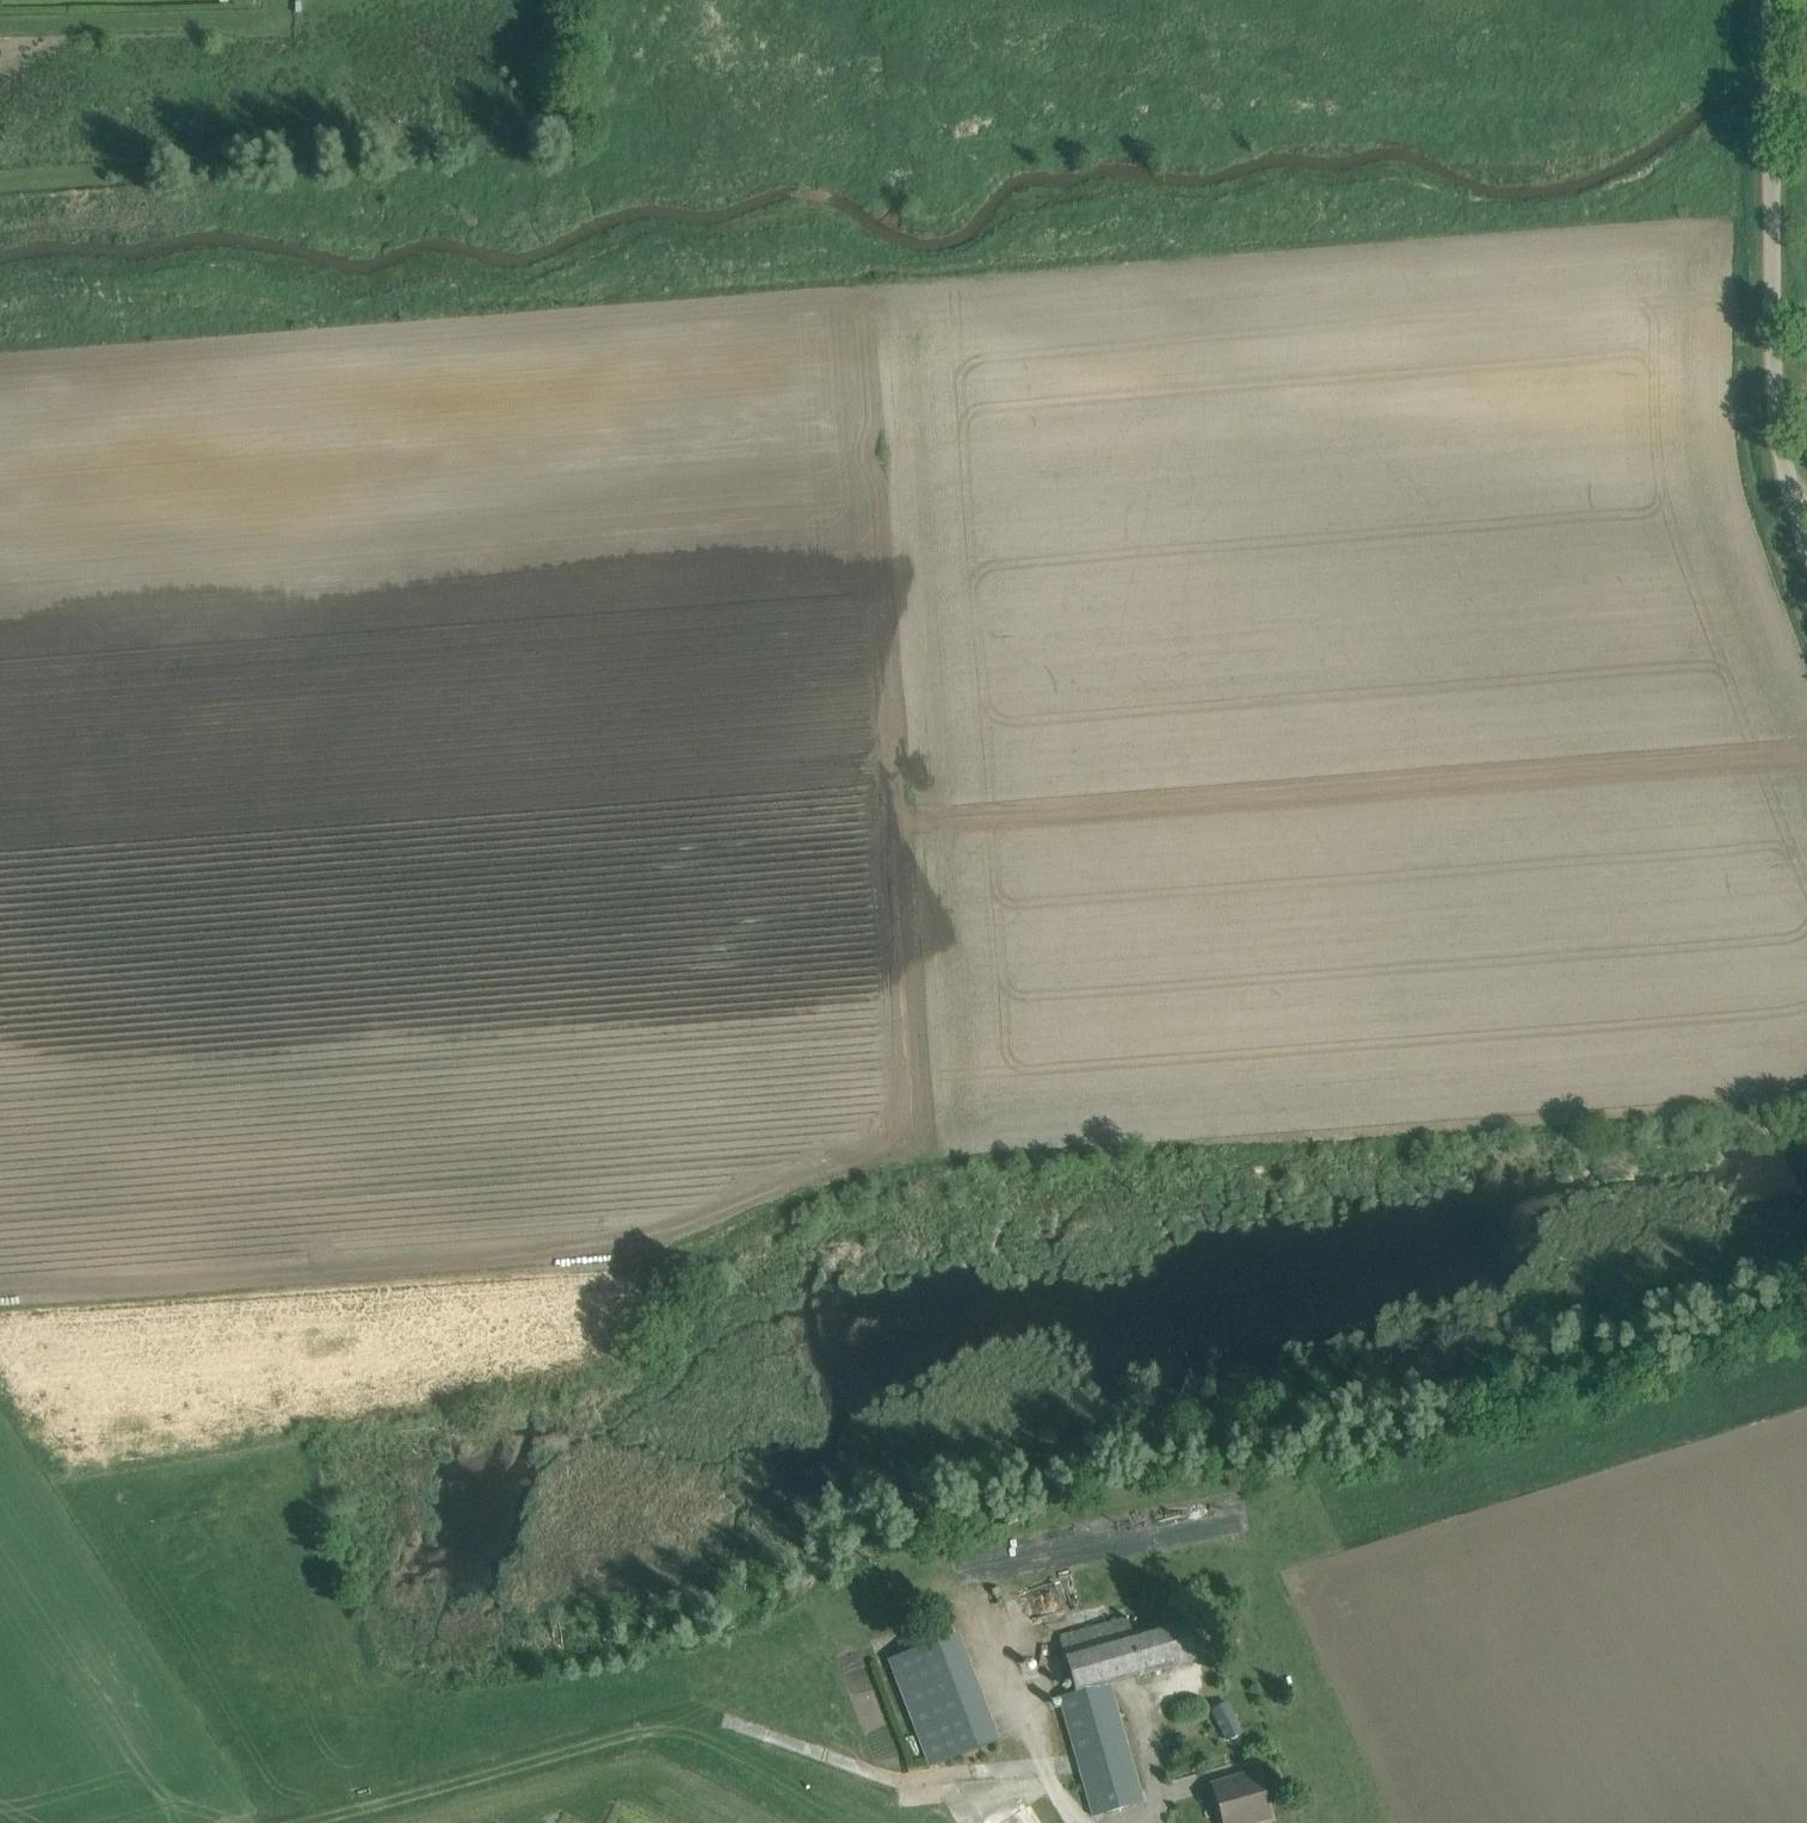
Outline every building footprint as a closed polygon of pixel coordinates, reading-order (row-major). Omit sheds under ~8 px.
[(1059,1635),(1075,1690),(1076,1693),(1111,1684),(1197,1659),(1185,1619),(1133,1634),(1128,1616),(1059,1635)] [(964,1631),(890,1655),(927,1766),(1001,1741),(964,1631)] [(1075,1690),(1060,1695),(1094,1816),(1144,1802),(1141,1790),(1111,1684),(1076,1693),(1075,1690)] [(1225,1741),(1244,1732),(1227,1700),(1209,1709),(1225,1741)] [(1223,1822),(1250,1822),(1271,1817),(1258,1771),(1212,1784),(1223,1822)]
